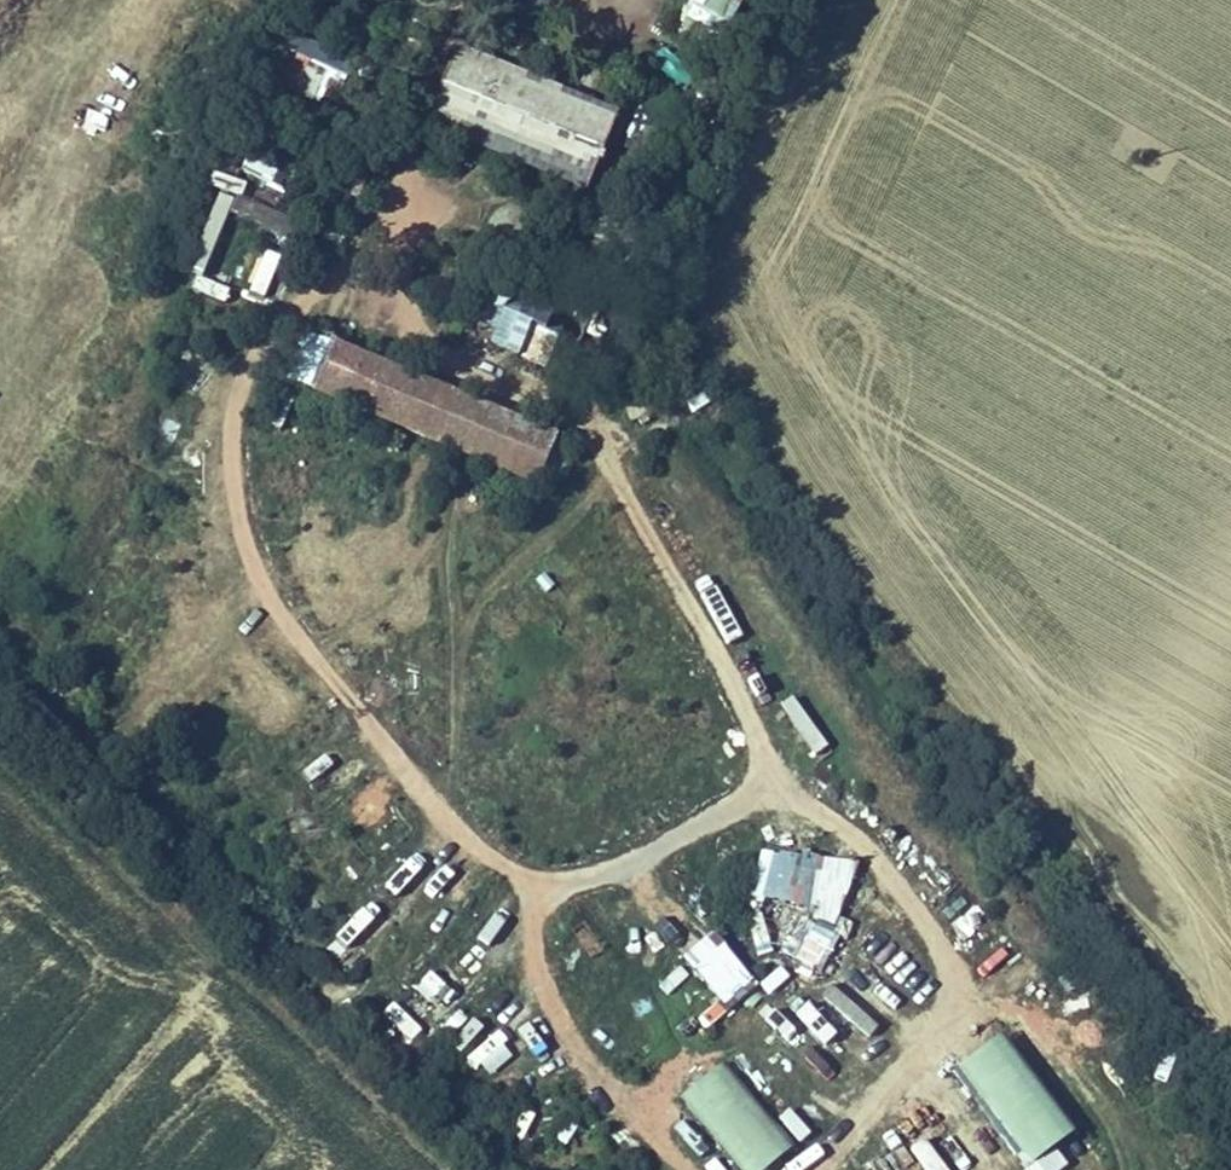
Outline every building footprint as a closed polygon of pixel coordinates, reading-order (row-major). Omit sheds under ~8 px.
[(542,9),(547,0),(524,0),(542,9)] [(728,23),(735,0),(683,0),(680,10),(728,23)] [(320,103),(341,56),(291,34),(270,81),(320,103)] [(467,41),(435,120),(592,189),(623,109),(467,41)] [(245,155),(239,167),(268,182),(275,169),(245,155)] [(206,213),(217,222),(233,202),(222,193),(206,213)] [(233,214),(279,233),(286,215),(241,197),(233,214)] [(265,296),(279,253),(262,248),(248,291),(265,296)] [(566,327),(548,320),(558,296),(497,270),(481,307),(508,319),(502,333),(554,356),(566,327)] [(311,331),(293,376),(402,420),(418,375),(311,331)] [(418,375),(402,420),(543,475),(561,432),(418,375)] [(796,702),(773,712),(780,727),(803,717),(796,702)] [(761,840),(748,891),(805,906),(792,955),(824,963),(851,863),(761,840)] [(383,900),(415,871),(404,859),(372,888),(383,900)] [(354,958),(374,926),(358,916),(338,948),(354,958)] [(711,928),(680,954),(726,1009),(757,983),(711,928)] [(798,999),(787,1010),(831,1052),(842,1041),(798,999)] [(998,1029),(954,1062),(1027,1162),(1071,1129),(998,1029)] [(791,1142),(716,1060),(675,1097),(742,1169),(760,1169),(791,1142)] [(536,1094),(513,1138),(539,1151),(561,1106),(536,1094)] [(778,1117),(797,1139),(807,1130),(788,1108),(778,1117)] [(969,1169),(998,1169),(977,1141),(958,1155),(969,1169)]
